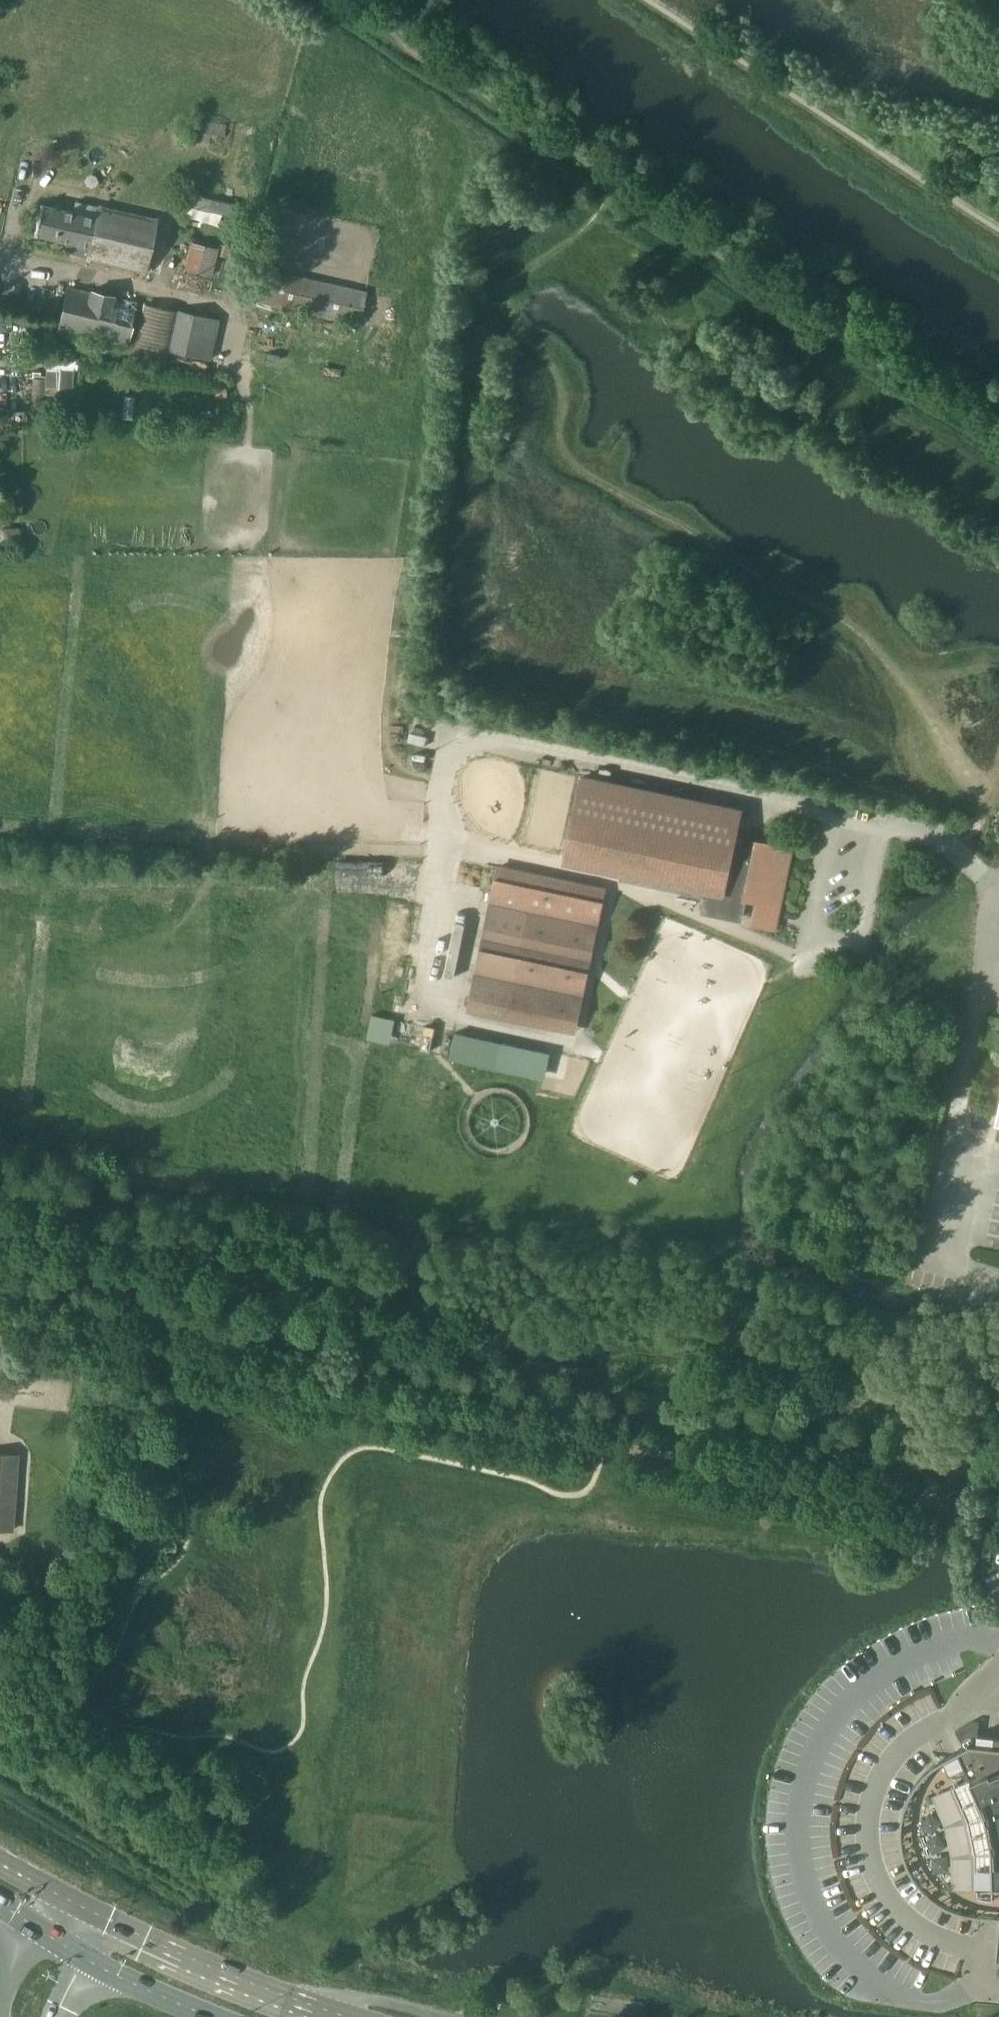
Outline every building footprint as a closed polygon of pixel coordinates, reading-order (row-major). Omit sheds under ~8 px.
[(221,145),(226,125),(192,118),(187,138),(221,145)] [(226,215),(229,202),(187,194),(184,207),(226,215)] [(42,206),(34,234),(67,242),(64,252),(87,258),(87,259),(144,272),(156,219),(100,206),(97,218),(72,212),(42,206)] [(212,275),(218,247),(193,241),(185,270),(212,275)] [(254,301),(359,324),(366,292),(261,268),(254,301)] [(127,346),(137,302),(114,297),(115,296),(91,290),(91,291),(68,286),(58,330),(127,346)] [(169,349),(203,357),(211,359),(220,320),(178,310),(169,349)] [(78,370),(78,360),(48,358),(46,394),(58,395),(57,421),(71,422),(74,369),(78,370)] [(582,777),(565,860),(584,864),(629,873),(627,880),(706,896),(702,911),(721,915),(722,910),(743,914),(746,899),(756,901),(780,906),(792,847),(757,840),(755,849),(735,844),(742,810),(582,777)] [(499,866),(469,1008),(577,1031),(606,888),(499,866)] [(754,916),(753,924),(775,928),(776,921),(754,916)] [(10,1529),(15,1453),(0,1452),(0,1528),(10,1529)] [(946,1756),(953,1772),(966,1766),(970,1776),(953,1783),(967,1815),(968,1818),(975,1849),(975,1852),(976,1887),(997,1886),(996,1883),(998,1883),(998,1736),(978,1734),(977,1743),(971,1743),(958,1750),(946,1756)]
